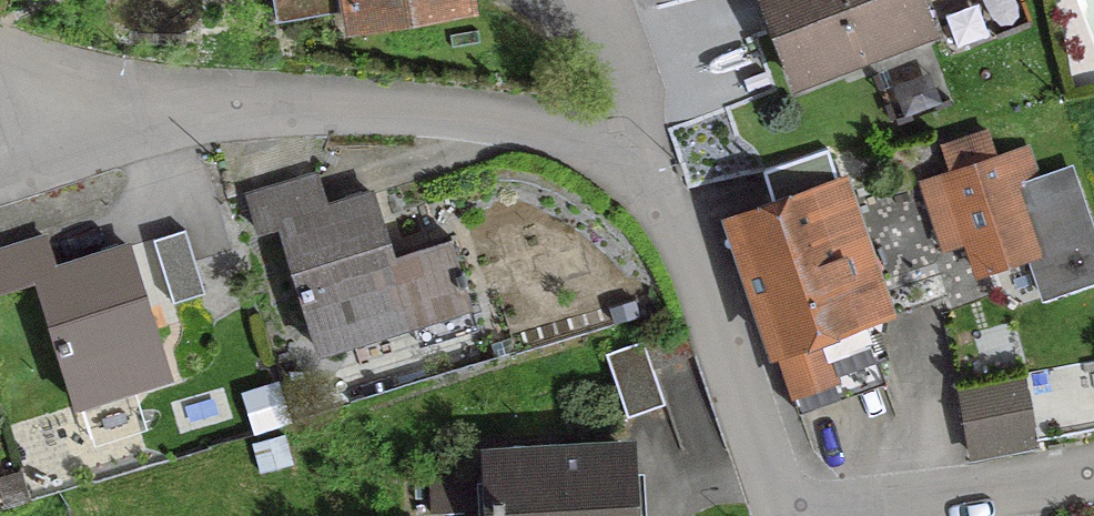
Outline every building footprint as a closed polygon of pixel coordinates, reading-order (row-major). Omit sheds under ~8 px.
[(286,22),(326,19),(324,0),(284,0),(286,22)] [(453,0),(352,0),(355,17),(453,0)] [(791,84),(926,33),(913,0),(759,0),(791,84)] [(943,176),(976,277),(1027,260),(1041,301),(1093,283),(1093,259),(1064,171),(1029,183),(1018,151),(990,161),(981,134),(938,148),(947,175),(943,176)] [(772,352),(772,353),(859,323),(842,273),(860,266),(822,154),(759,175),(770,208),(728,223),(772,352)] [(320,211),(310,179),(243,200),(253,234),(275,227),(314,354),(408,325),(414,347),(472,329),(459,287),(463,286),(458,273),(455,274),(444,238),(385,256),(367,196),(320,211)] [(164,379),(124,249),(50,272),(40,241),(0,254),(0,291),(31,281),(71,408),(164,379)] [(181,241),(151,250),(167,306),(197,298),(181,241)] [(638,344),(648,371),(691,357),(681,328),(638,342),(638,344)] [(638,344),(600,357),(622,419),(660,406),(648,371),(638,344)] [(1020,377),(1032,442),(1093,430),(1093,363),(1020,377)] [(248,446),(256,474),(287,466),(279,437),(248,446)] [(623,454),(559,458),(559,447),(530,449),(530,460),(484,462),(487,515),(627,515),(623,454)] [(3,506),(22,500),(14,475),(0,479),(0,496),(3,506)] [(424,480),(426,515),(472,512),(470,477),(424,480)]
